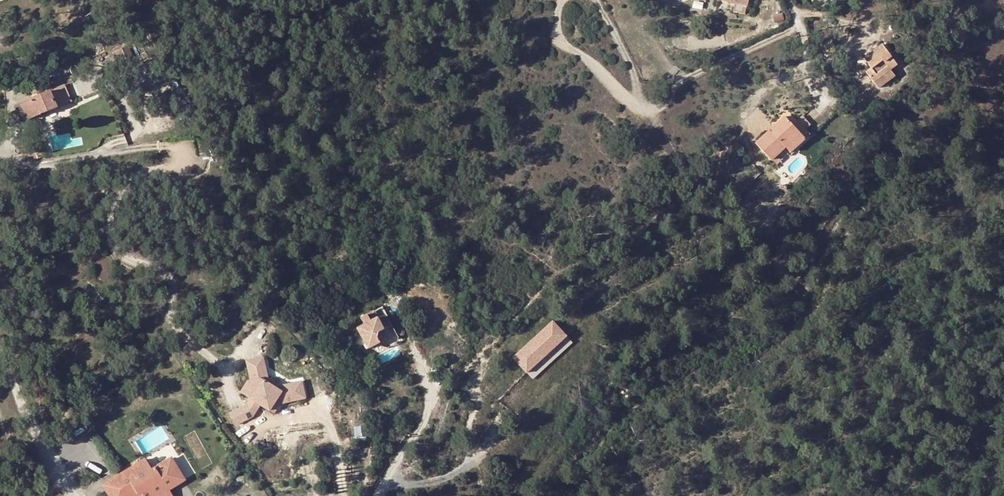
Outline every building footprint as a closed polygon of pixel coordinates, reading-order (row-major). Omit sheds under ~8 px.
[(873,80),(889,69),(896,63),(882,44),(863,58),(871,67),(866,72),(873,80)] [(139,74),(135,65),(122,70),(127,80),(139,74)] [(889,69),(873,80),(878,86),(893,75),(889,69)] [(23,123),(74,102),(66,87),(16,106),(23,123)] [(810,133),(789,111),(784,116),(801,135),(791,145),(794,148),(810,133)] [(769,159),(784,146),(790,152),(794,148),(791,145),(801,135),(784,116),(774,125),(775,127),(770,132),(768,130),(754,143),(769,159)] [(772,123),(766,128),(768,130),(770,132),(775,127),(774,125),(772,123)] [(40,159),(45,157),(40,144),(35,146),(40,159)] [(35,158),(36,161),(40,159),(35,146),(21,150),(25,161),(35,158)] [(532,375),(573,335),(557,318),(516,358),(532,375)] [(375,331),(382,327),(378,320),(371,324),(375,331)] [(382,327),(375,331),(371,324),(363,329),(367,335),(363,338),(364,341),(361,351),(369,354),(371,353),(374,357),(385,350),(381,341),(387,337),(382,327)] [(181,482),(168,460),(150,471),(143,461),(107,483),(115,495),(133,495),(139,492),(141,495),(157,495),(168,489),(181,482)]
